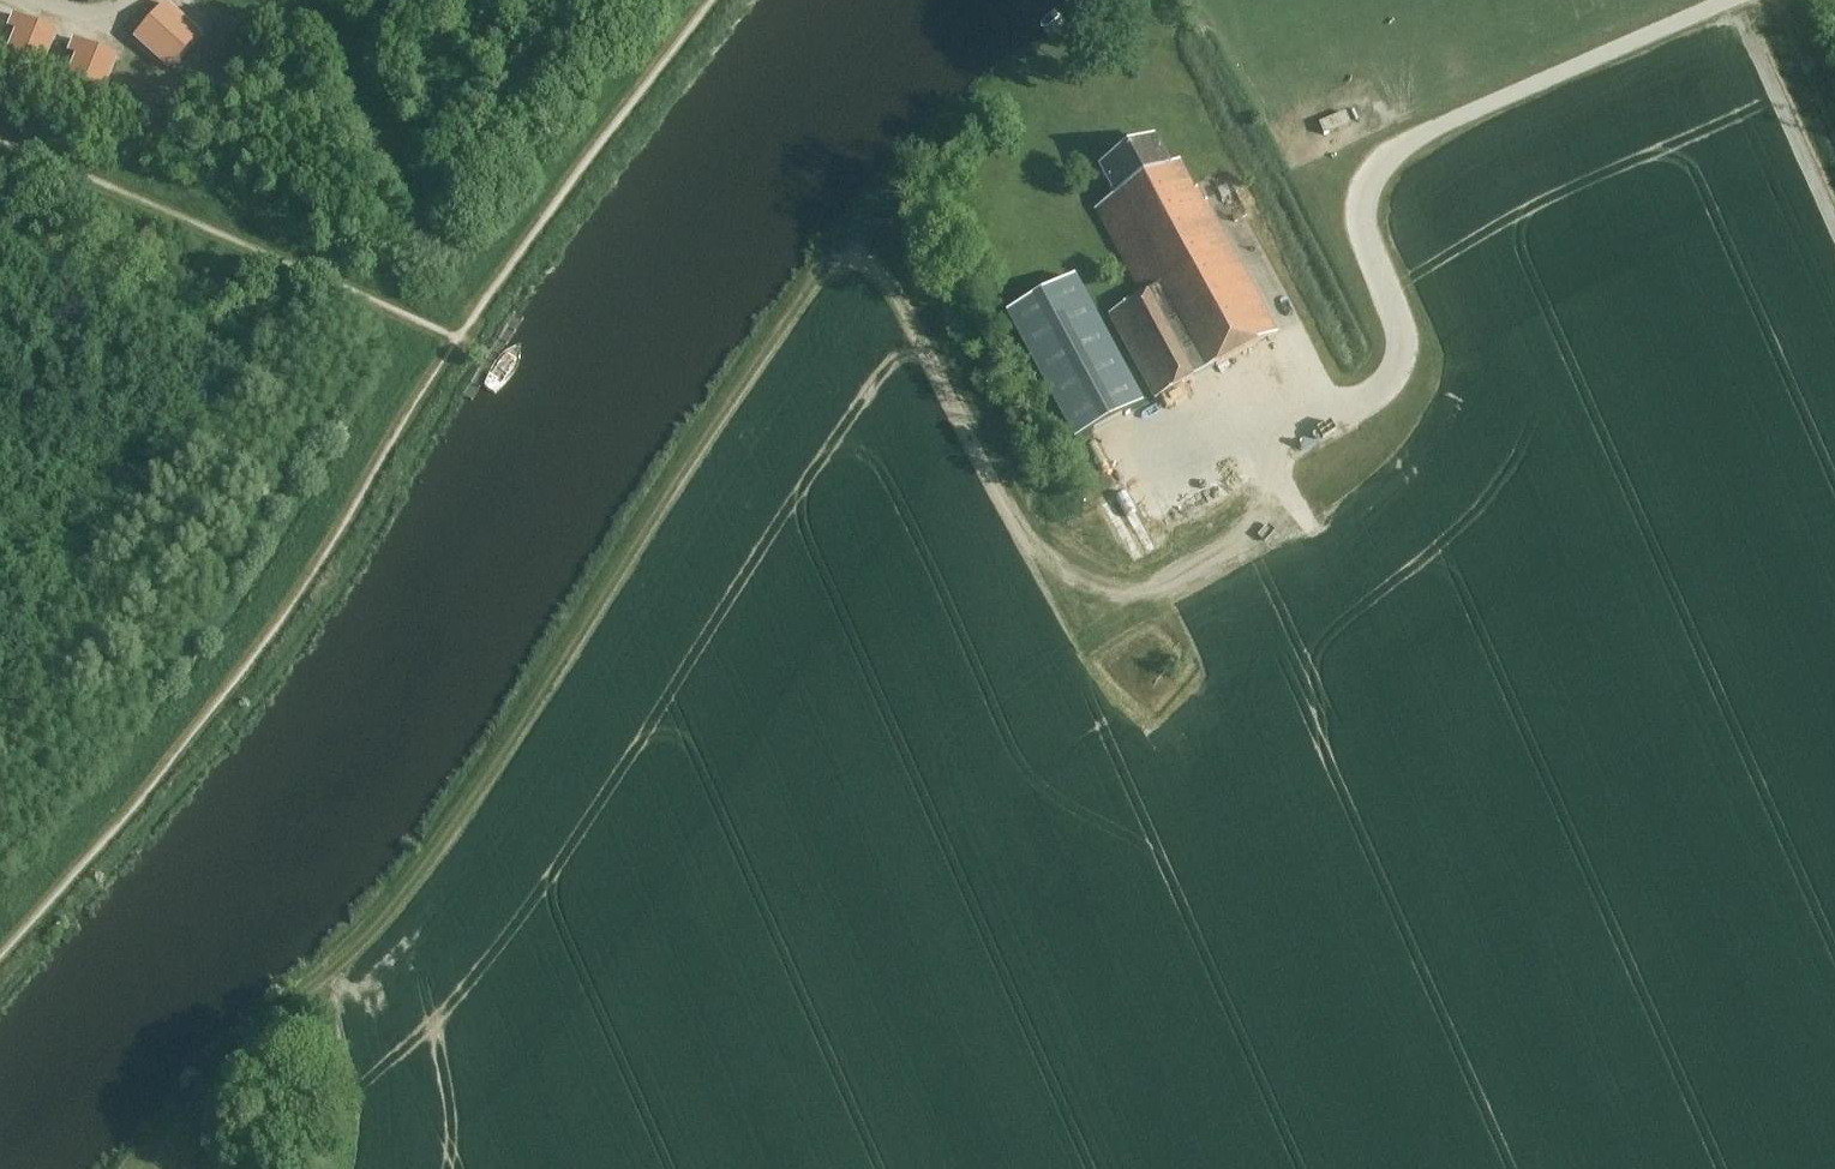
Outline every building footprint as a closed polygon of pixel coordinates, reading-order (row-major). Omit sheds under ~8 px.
[(177,51),(195,30),(166,4),(136,38),(170,68),(182,56),(177,51)] [(57,32),(14,15),(9,28),(17,31),(11,47),(45,61),(57,32)] [(117,56),(75,39),(70,52),(78,55),(71,71),(106,85),(117,56)] [(1170,169),(1155,142),(1101,171),(1116,198),(1096,209),(1144,296),(1110,315),(1157,400),(1278,334),(1207,202),(1204,203),(1199,193),(1196,195),(1180,163),(1170,169)] [(1006,316),(1075,443),(1145,404),(1076,278),(1006,316)]
